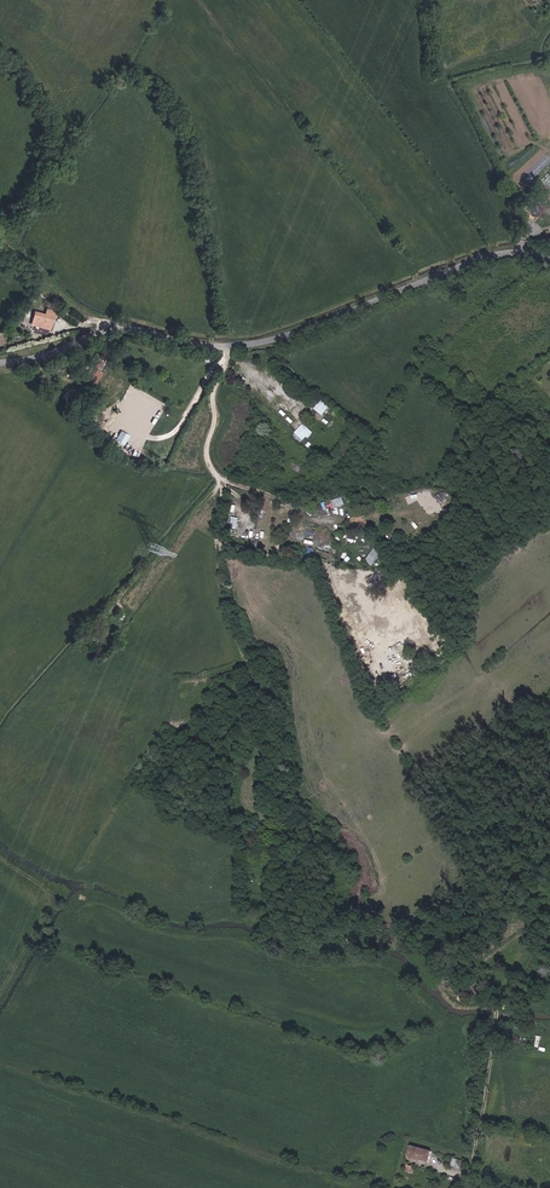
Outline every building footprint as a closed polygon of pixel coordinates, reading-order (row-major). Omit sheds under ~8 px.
[(52,309),(44,308),(43,313),(32,312),(31,314),(29,325),(48,327),(48,325),(49,316),(52,316),(52,309)] [(89,368),(82,380),(92,385),(99,373),(89,368)] [(322,399),(315,408),(323,415),(330,405),(322,399)] [(294,435),(303,442),(313,430),(303,423),(294,435)] [(286,459),(283,464),(296,475),(302,467),(295,462),(293,465),(286,459)] [(296,475),(283,464),(281,466),(293,478),(296,475)] [(332,500),(334,508),(345,504),(343,496),(332,500)] [(232,516),(230,528),(237,529),(239,517),(232,516)] [(372,565),(382,553),(375,548),(366,560),(372,565)] [(157,752),(152,761),(156,764),(162,755),(157,752)] [(419,1143),(431,1146),(434,1136),(420,1133),(419,1137),(421,1137),(419,1143)] [(409,1148),(429,1154),(431,1146),(419,1143),(421,1137),(419,1137),(412,1135),(409,1148)] [(427,1164),(429,1154),(409,1148),(406,1158),(427,1164)]
